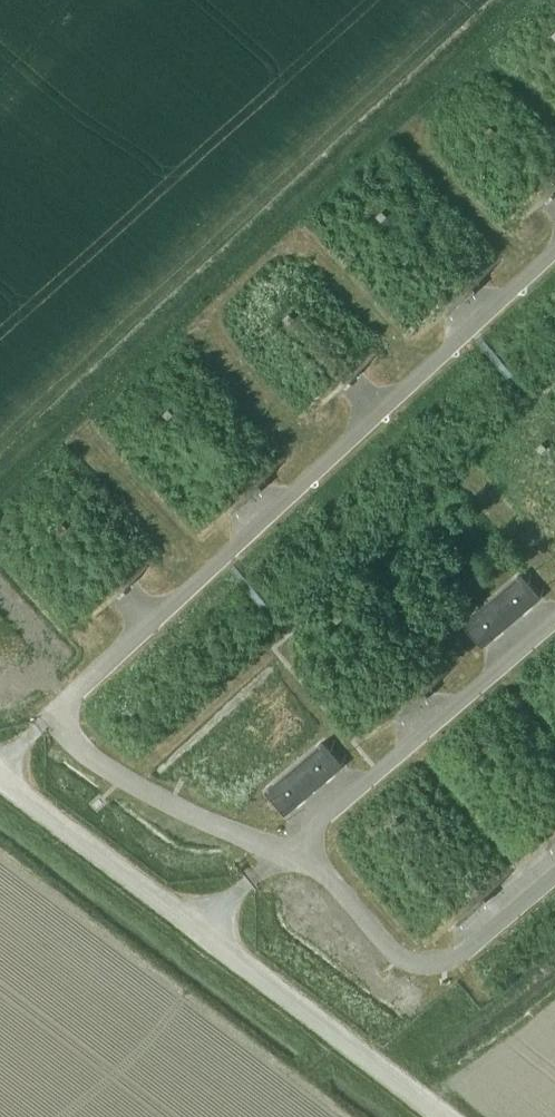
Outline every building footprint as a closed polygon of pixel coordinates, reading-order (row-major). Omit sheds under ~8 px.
[(482,646),(540,597),(521,573),(462,623),(482,646)] [(285,814),(343,765),(323,742),(265,791),(285,814)]
